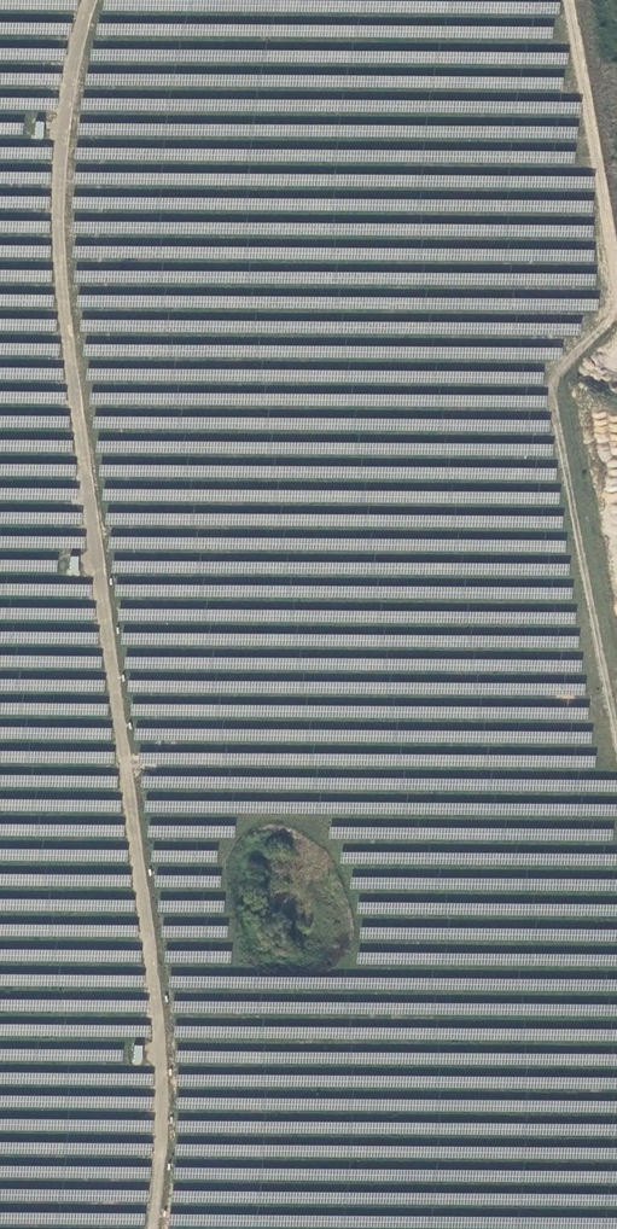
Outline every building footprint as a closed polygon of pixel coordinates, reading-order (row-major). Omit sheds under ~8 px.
[(558,52),(558,64),(568,65),(568,53),(558,52)] [(553,152),(552,161),(567,162),(567,153),(553,152)] [(568,286),(589,287),(592,210),(577,210),(577,203),(563,202),(562,215),(552,214),(552,204),(548,204),(545,284),(568,285),(568,286)] [(540,358),(559,359),(560,348),(541,347),(540,358)] [(538,395),(537,407),(546,407),(547,396),(538,395)] [(536,419),(535,432),(549,433),(550,420),(536,419)] [(553,444),(534,444),(534,455),(552,456),(553,444)] [(546,470),(533,469),(533,478),(545,479),(546,470)]
